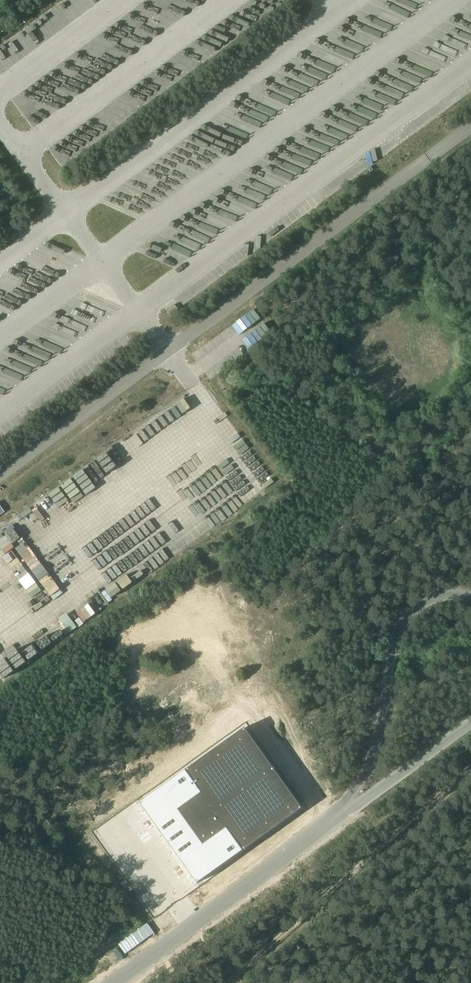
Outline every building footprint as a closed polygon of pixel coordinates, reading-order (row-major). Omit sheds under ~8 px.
[(174,304),(167,310),(170,315),(177,310),(178,309),(174,304)] [(139,803),(196,883),(302,808),(244,728),(139,803)]
